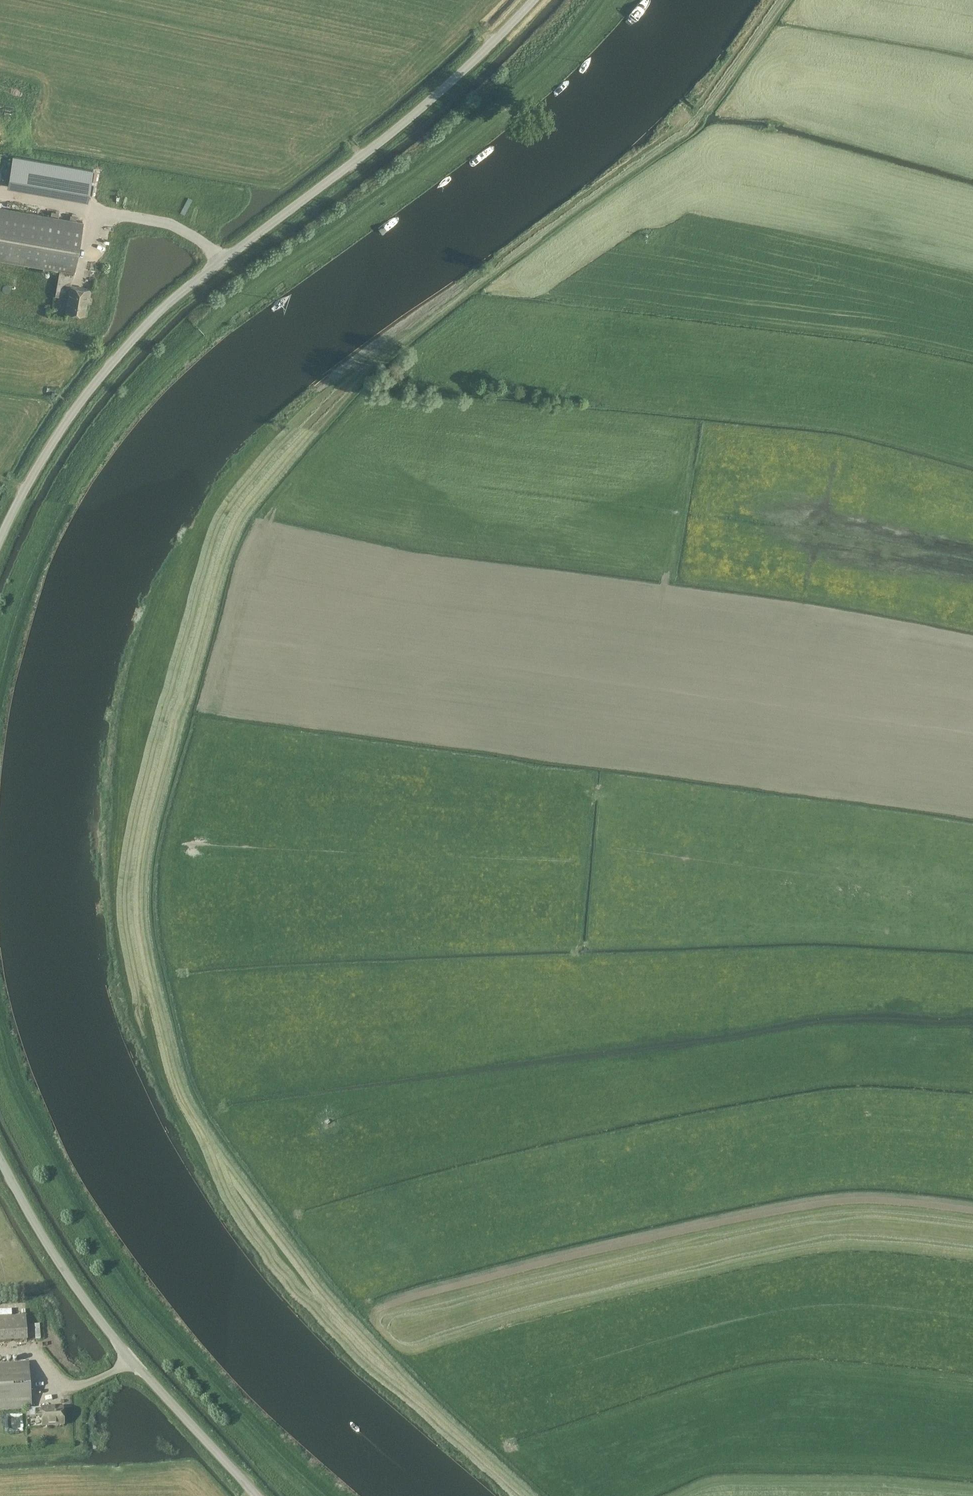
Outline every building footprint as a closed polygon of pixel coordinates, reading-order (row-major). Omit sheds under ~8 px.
[(13,156),(7,185),(87,200),(92,170),(13,156)] [(69,289),(66,310),(84,313),(88,288),(71,285),(83,221),(0,207),(0,259),(59,270),(56,287),(69,289)] [(25,1316),(0,1318),(0,1342),(27,1340),(25,1316)] [(28,1362),(0,1364),(0,1410),(26,1409),(27,1416),(42,1415),(42,1420),(42,1426),(64,1425),(63,1408),(48,1409),(48,1407),(41,1408),(31,1408),(28,1362)]
